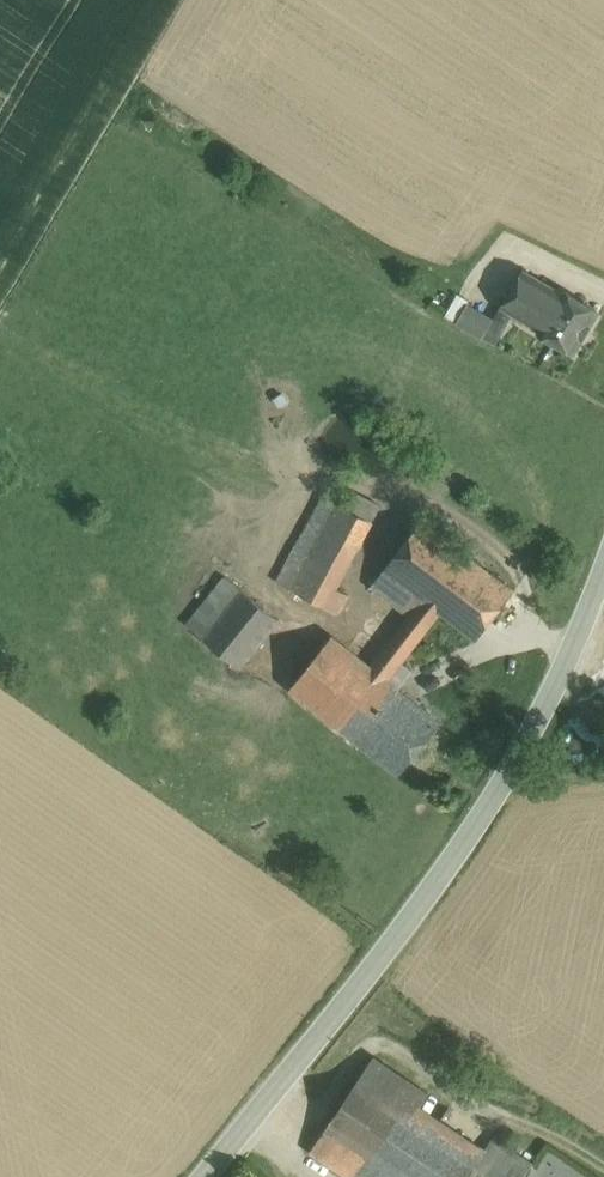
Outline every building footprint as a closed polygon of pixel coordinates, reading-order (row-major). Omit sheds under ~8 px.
[(542,331),(564,294),(524,270),(502,307),(542,331)] [(564,294),(542,331),(541,333),(574,353),(598,312),(565,292),(564,294)] [(458,294),(446,315),(457,322),(467,305),(469,300),(458,294)] [(467,305),(457,322),(484,338),(493,321),(467,305)] [(303,533),(277,582),(338,614),(349,595),(336,588),(381,506),(356,493),(347,509),(323,496),(314,513),(303,533)] [(304,508),(293,528),(303,533),(314,513),(304,508)] [(423,520),(385,570),(423,599),(440,612),(476,640),(514,591),(423,520)] [(423,599),(385,570),(372,587),(410,616),(423,599)] [(242,590),(226,576),(208,599),(224,613),(242,590)] [(224,613),(204,638),(241,668),(280,620),(242,590),(224,613)] [(224,613),(208,599),(187,625),(204,638),(224,613)] [(410,616),(371,666),(388,680),(402,662),(440,612),(423,599),(410,616)] [(371,666),(332,636),(291,688),(399,775),(441,722),(398,688),(388,680),(371,666)] [(402,662),(388,680),(398,688),(412,670),(402,662)] [(564,710),(564,750),(595,750),(595,710),(564,710)] [(360,1078),(480,1158),(487,1148),(422,1104),(429,1093),(374,1057),(360,1078)] [(360,1078),(311,1151),(350,1176),(468,1176),(474,1168),(480,1158),(360,1078)] [(474,1168),(489,1176),(524,1176),(534,1163),(494,1137),(487,1148),(480,1158),(474,1168)]
